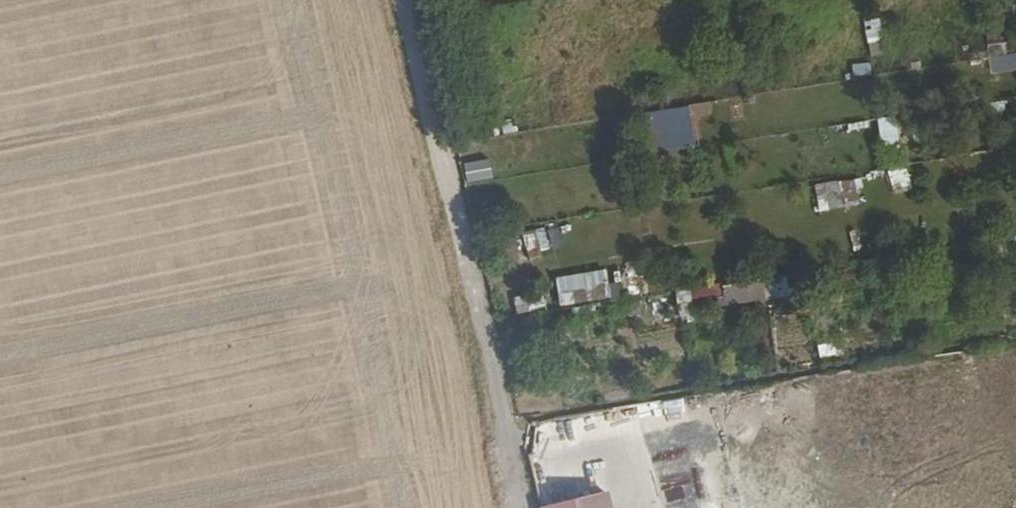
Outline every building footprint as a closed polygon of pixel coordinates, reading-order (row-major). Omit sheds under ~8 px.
[(868,57),(883,54),(878,17),(863,19),(868,57)] [(655,153),(696,142),(686,103),(644,114),(655,153)] [(877,118),(881,149),(898,147),(894,115),(877,118)] [(909,186),(904,168),(888,171),(893,190),(909,186)] [(813,208),(859,206),(858,179),(812,180),(813,208)] [(525,252),(548,245),(543,227),(520,234),(525,252)] [(558,304),(613,296),(609,268),(554,275),(558,304)] [(544,305),(540,289),(511,297),(515,313),(544,305)] [(818,357),(838,355),(836,339),(816,341),(818,357)] [(597,467),(625,478),(630,465),(602,454),(597,467)] [(689,454),(655,460),(659,483),(693,478),(689,454)] [(604,496),(549,507),(607,507),(604,496)]
